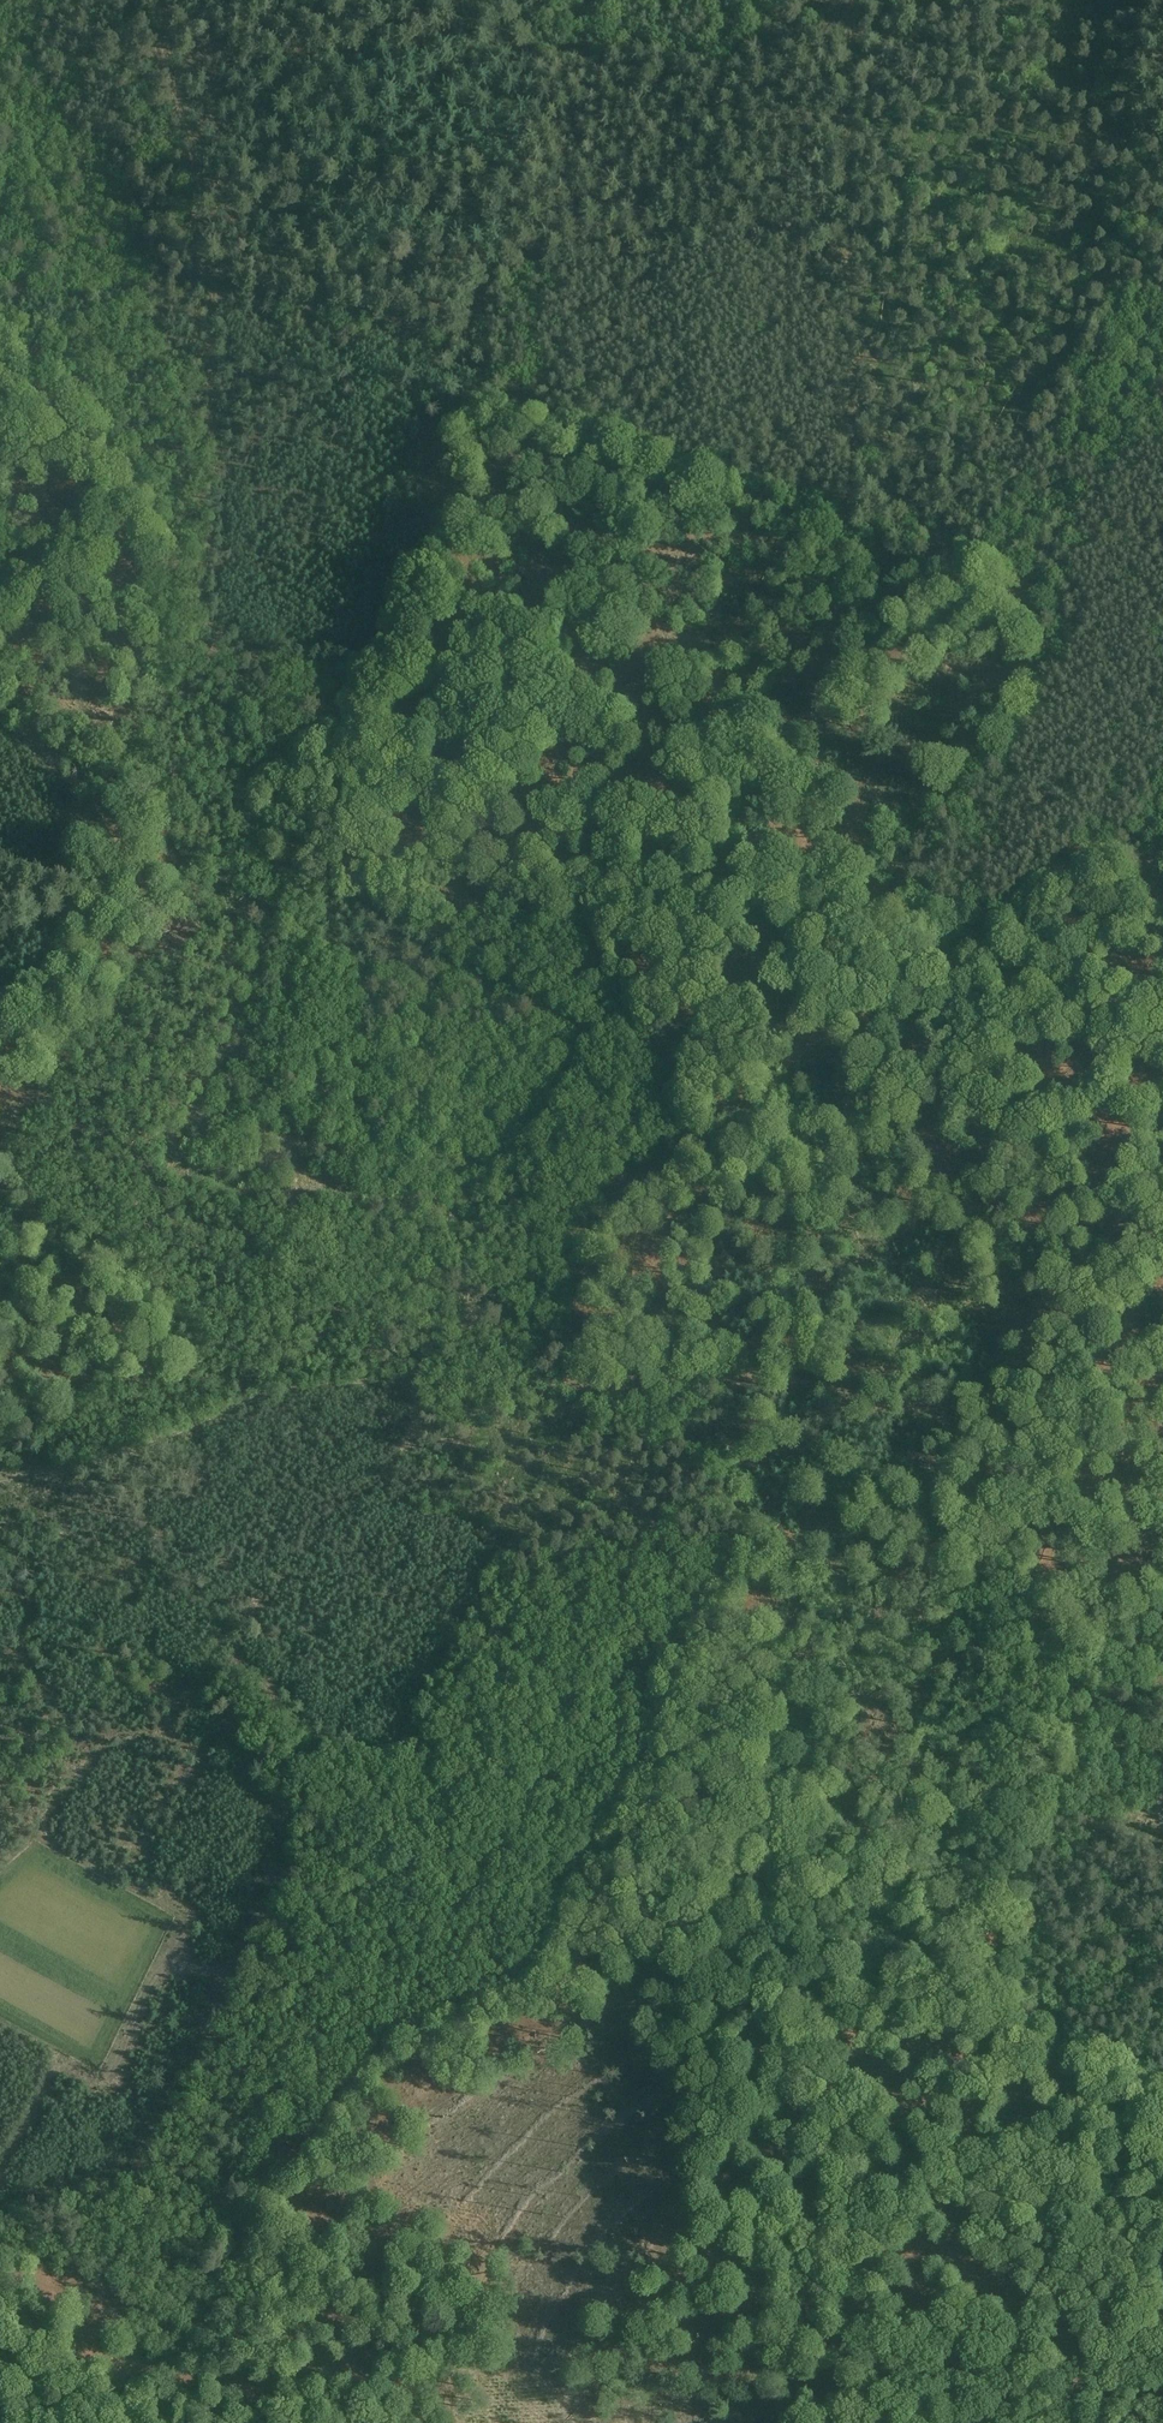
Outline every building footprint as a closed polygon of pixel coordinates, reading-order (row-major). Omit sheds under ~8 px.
[(965,1171),(964,1159),(950,1160),(951,1173),(965,1171)] [(1113,1451),(1120,1473),(1127,1470),(1120,1449),(1113,1451)]
